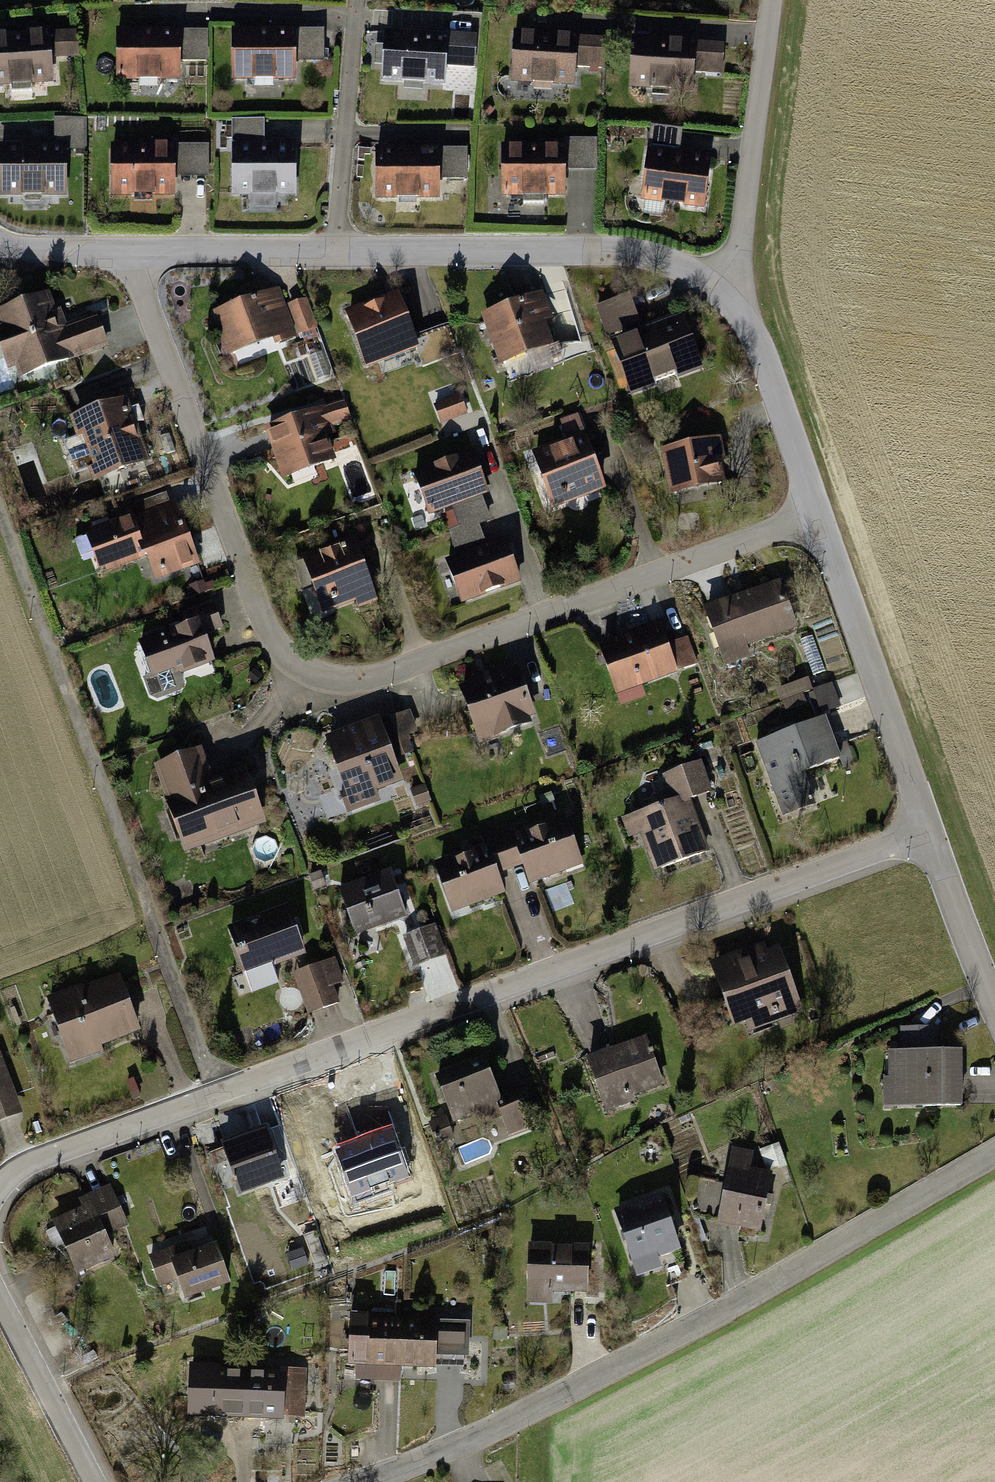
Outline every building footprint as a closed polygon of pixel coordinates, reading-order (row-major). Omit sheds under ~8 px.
[(269,26),(228,26),(229,80),(253,80),(253,87),(271,86),(271,80),(293,79),(292,60),(292,26),(292,19),(269,19),(269,26)] [(134,28),(112,28),(113,82),(137,82),(137,89),(155,88),(155,81),(177,81),(177,62),(176,27),(176,21),(153,21),(153,28),(134,28)] [(292,26),(292,60),(323,60),(322,25),(292,26)] [(410,30),(380,28),(377,77),(401,78),(401,91),(420,92),(420,79),(441,80),(442,62),(444,31),(444,27),(410,25),(410,30)] [(0,32),(0,86),(9,85),(9,92),(27,91),(27,84),(49,83),(46,27),(23,28),(23,31),(0,32)] [(176,27),(177,62),(207,62),(206,27),(176,27)] [(553,33),(511,31),(508,80),(532,81),(532,94),(551,95),(551,82),(572,83),(573,65),(574,34),(575,30),(554,29),(553,33)] [(75,31),(52,32),(53,58),(77,57),(75,31)] [(444,31),(442,62),(472,64),(474,33),(444,31)] [(667,37),(627,35),(624,89),(649,91),(649,100),(668,101),(669,92),(688,93),(689,69),(691,39),(691,34),(667,33),(667,37)] [(574,34),(573,65),(603,67),(605,36),(574,34)] [(691,39),(689,69),(720,71),(721,40),(691,39)] [(85,118),(52,119),(53,138),(53,142),(66,142),(67,149),(86,149),(85,118)] [(229,141),(262,141),(262,119),(229,119),(229,141)] [(646,145),(678,149),(681,127),(649,123),(646,145)] [(262,141),(229,141),(228,196),(297,196),(297,137),(270,136),(270,141),(262,141)] [(0,144),(0,196),(18,196),(18,200),(39,199),(39,195),(68,194),(67,149),(66,142),(53,142),(53,138),(38,139),(39,143),(0,144)] [(152,142),(108,143),(109,197),(173,196),(173,177),(172,142),(172,138),(151,139),(152,142)] [(415,145),(372,144),(372,193),(396,193),(396,199),(417,199),(417,193),(438,193),(438,178),(438,145),(438,140),(415,140),(415,145)] [(563,140),(500,141),(500,195),(519,195),(519,202),(543,202),(543,194),(564,194),(564,171),(563,140)] [(563,140),(564,171),(595,170),(594,140),(563,140)] [(172,142),(173,177),(206,176),(205,141),(172,142)] [(438,145),(438,178),(465,178),(465,145),(438,145)] [(678,149),(646,145),(638,199),(642,200),(641,212),(662,215),(664,203),(701,208),(708,153),(678,149)] [(278,286),(212,309),(227,351),(272,335),(274,343),(296,335),(278,286)] [(343,308),(364,365),(414,347),(417,346),(413,337),(396,288),(343,308)] [(17,376),(106,344),(94,310),(64,321),(59,307),(52,310),(45,291),(0,307),(0,348),(7,367),(13,364),(17,376)] [(628,292),(595,304),(605,333),(638,321),(628,292)] [(541,293),(479,314),(495,361),(549,343),(542,323),(549,320),(541,293)] [(304,297),(287,303),(297,332),(315,326),(304,297)] [(609,339),(631,398),(657,389),(653,378),(673,370),(677,381),(703,372),(682,313),(609,339)] [(414,347),(422,367),(458,354),(447,324),(413,337),(417,346),(414,347)] [(80,436),(95,477),(154,456),(141,420),(134,422),(124,395),(67,416),(75,438),(80,436)] [(459,395),(433,405),(440,425),(467,416),(459,395)] [(339,399),(261,428),(269,448),(280,477),(333,458),(322,428),(347,419),(339,399)] [(529,450),(553,509),(567,504),(570,513),(590,505),(587,496),(605,488),(576,415),(559,421),(564,436),(529,450)] [(661,447),(670,492),(727,481),(718,436),(661,447)] [(471,449),(409,471),(425,516),(451,506),(480,496),(487,493),(471,449)] [(153,581),(198,565),(175,503),(168,505),(163,493),(132,504),(137,517),(131,519),(129,513),(90,527),(91,532),(84,535),(97,569),(104,566),(106,571),(144,557),(153,581)] [(441,515),(455,555),(485,544),(478,526),(489,521),(480,496),(451,506),(453,511),(441,515)] [(296,554),(320,615),(372,594),(348,533),(296,554)] [(455,555),(442,559),(446,569),(440,571),(449,597),(455,595),(460,608),(521,585),(503,537),(485,544),(455,555)] [(195,594),(206,591),(200,569),(188,572),(195,594)] [(779,580),(703,604),(723,668),(749,660),(744,646),(795,630),(779,580)] [(133,638),(147,676),(177,666),(180,673),(214,661),(205,637),(220,631),(210,604),(192,610),(194,617),(133,638)] [(657,622),(596,641),(612,692),(672,673),(663,643),(657,622)] [(798,639),(811,676),(824,672),(811,634),(798,639)] [(663,643),(672,673),(695,666),(686,636),(663,643)] [(468,681),(457,686),(479,744),(536,723),(514,664),(495,671),(493,666),(466,676),(468,681)] [(806,677),(775,689),(783,710),(805,701),(802,692),(810,689),(806,677)] [(809,692),(818,715),(840,706),(831,684),(809,692)] [(392,745),(397,758),(411,753),(404,735),(416,730),(408,710),(378,721),(388,746),(392,745)] [(376,715),(322,736),(342,790),(337,792),(345,814),(378,801),(374,791),(402,781),(388,746),(378,721),(376,715)] [(752,744),(779,816),(814,802),(804,776),(840,762),(823,718),(752,744)] [(149,764),(182,854),(264,824),(242,765),(211,776),(200,746),(149,764)] [(640,834),(652,872),(708,854),(691,798),(710,792),(701,763),(662,774),(664,783),(659,785),(665,804),(620,817),(626,838),(640,834)] [(423,786),(409,791),(414,807),(429,801),(423,786)] [(523,867),(530,885),(582,865),(563,815),(511,835),(523,867)] [(484,844),(497,876),(523,867),(511,835),(507,825),(481,835),(484,844)] [(347,833),(333,832),(332,846),(347,847),(347,833)] [(431,864),(451,916),(498,898),(504,896),(497,876),(484,844),(431,864)] [(387,870),(335,887),(352,938),(404,921),(387,870)] [(320,872),(309,877),(314,891),(325,886),(320,872)] [(285,905),(223,926),(239,971),(271,960),(275,970),(309,958),(303,940),(298,941),(285,905)] [(435,925),(400,937),(412,971),(447,960),(435,925)] [(760,942),(707,962),(731,1026),(744,1021),(749,1033),(803,1013),(778,947),(764,952),(760,942)] [(292,976),(307,1016),(347,1001),(331,960),(292,976)] [(43,997),(68,1064),(103,1051),(101,1047),(137,1034),(115,975),(79,988),(78,984),(43,997)] [(900,1048),(887,1048),(888,1074),(880,1074),(881,1107),(958,1106),(957,1047),(936,1048),(936,1027),(900,1028),(900,1048)] [(643,1036),(583,1056),(602,1111),(636,1100),(634,1095),(660,1087),(643,1036)] [(434,1073),(454,1126),(497,1110),(506,1135),(531,1126),(518,1092),(498,1100),(481,1056),(434,1073)] [(21,1115),(2,1062),(0,1062),(0,1122),(21,1115)] [(132,1078),(124,1081),(130,1099),(139,1095),(132,1078)] [(449,1130),(443,1114),(426,1120),(433,1137),(449,1130)] [(218,1139),(238,1192),(280,1176),(260,1123),(218,1139)] [(342,1182),(351,1205),(403,1185),(387,1142),(367,1149),(365,1143),(332,1156),(334,1162),(325,1166),(333,1186),(342,1182)] [(714,1222),(757,1231),(769,1172),(747,1168),(751,1148),(730,1144),(722,1183),(698,1178),(691,1211),(715,1216),(714,1222)] [(49,1220),(75,1275),(113,1257),(104,1237),(127,1226),(107,1184),(80,1197),(77,1199),(80,1206),(49,1220)] [(657,1255),(679,1247),(658,1190),(610,1208),(635,1275),(661,1265),(657,1255)] [(300,1235),(312,1270),(328,1265),(316,1230),(300,1235)] [(176,1283),(181,1299),(231,1282),(216,1240),(186,1250),(183,1240),(147,1253),(159,1288),(176,1283)] [(586,1244),(526,1241),(523,1301),(548,1302),(549,1291),(584,1293),(586,1244)] [(399,1381),(399,1368),(401,1318),(368,1317),(368,1311),(348,1310),(346,1365),(376,1367),(375,1380),(399,1381)] [(486,1310),(470,1310),(470,1323),(486,1323),(486,1310)] [(450,1320),(401,1318),(399,1368),(433,1369),(434,1349),(449,1350),(450,1320)] [(189,1414),(239,1416),(241,1370),(214,1369),(215,1364),(187,1363),(186,1390),(190,1390),(189,1414)] [(279,1371),(241,1370),(239,1416),(279,1418),(280,1391),(298,1392),(299,1368),(280,1367),(279,1371)]
